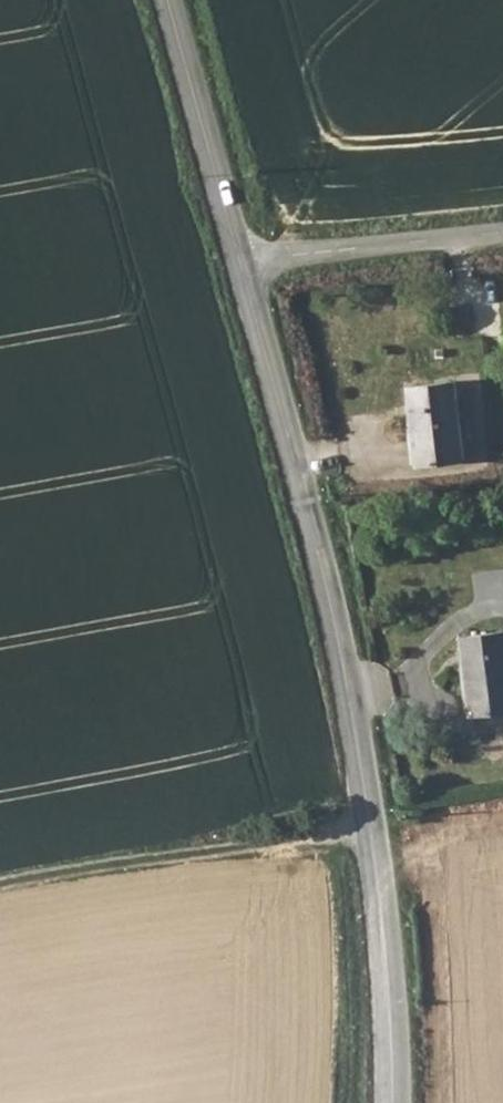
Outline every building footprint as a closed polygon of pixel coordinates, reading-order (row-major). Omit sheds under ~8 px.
[(450,371),(403,377),(414,454),(460,448),(450,371)] [(465,632),(475,708),(502,705),(502,627),(465,632)]
